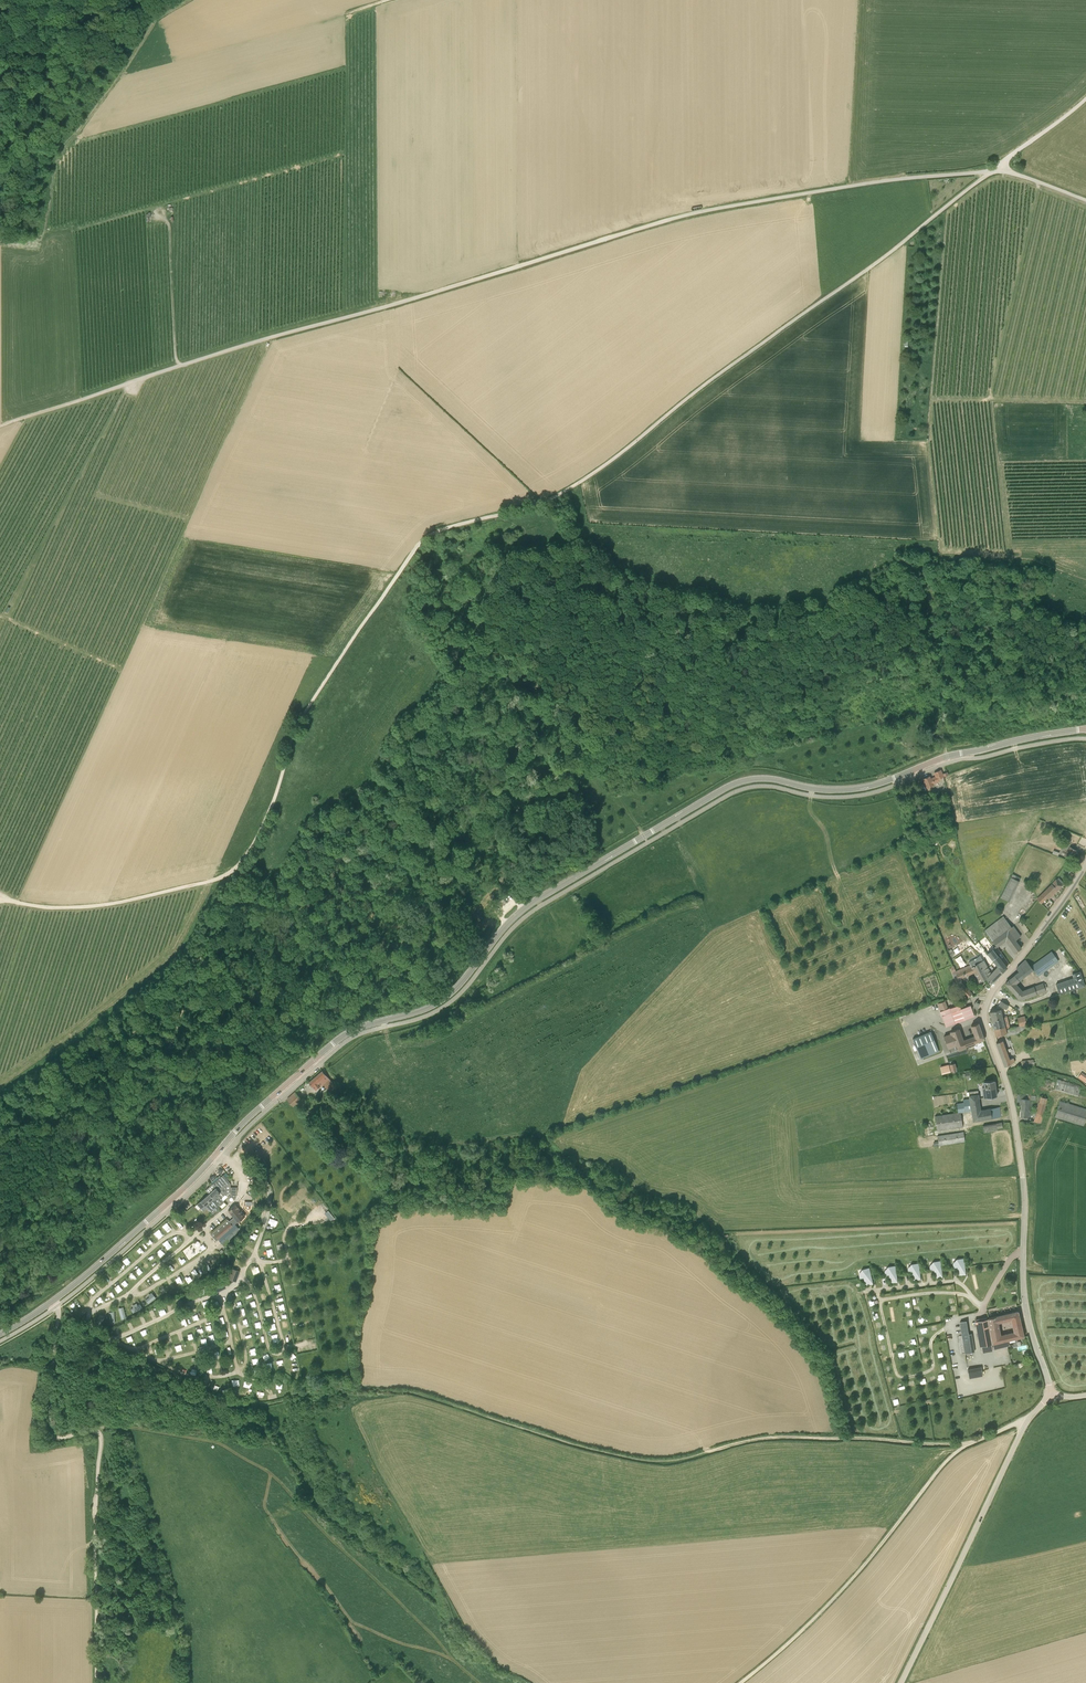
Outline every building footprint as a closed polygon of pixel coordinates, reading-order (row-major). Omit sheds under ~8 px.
[(944,782),(943,777),(942,774),(940,770),(934,772),(936,776),(931,779),(929,776),(923,779),(927,788),(933,785),(933,784),(939,781),(940,784),(944,782)] [(1076,850),(1070,847),(1064,856),(1071,860),(1076,850)] [(1073,872),(1075,869),(1077,866),(1070,862),(1066,868),(1069,869),(1073,872)] [(1012,872),(1002,897),(1011,900),(1020,876),(1012,872)] [(1064,882),(1059,877),(1056,880),(1052,884),(1037,899),(1041,903),(1047,896),(1049,898),(1062,885),(1061,885),(1064,882)] [(1007,937),(1005,934),(1008,931),(1007,930),(1011,927),(1004,916),(985,930),(997,946),(1005,940),(1015,953),(1021,948),(1015,940),(1011,934),(1007,937)] [(1021,936),(1015,928),(1013,926),(1011,927),(1007,930),(1008,931),(1005,934),(1007,937),(1011,934),(1015,940),(1021,936)] [(974,943),(978,941),(971,931),(967,934),(974,943)] [(998,966),(1002,972),(1007,967),(998,956),(993,950),(988,954),(998,966)] [(978,963),(986,978),(991,984),(1002,972),(998,966),(991,974),(983,960),(978,963)] [(1019,980),(1033,970),(1031,966),(1025,960),(1016,968),(1019,971),(1011,978),(1005,983),(1020,1000),(1046,991),(1043,983),(1022,991),(1020,989),(1015,983),(1019,980)] [(986,978),(978,963),(972,967),(971,965),(958,970),(956,971),(953,972),(956,979),(957,983),(960,987),(959,988),(964,994),(968,997),(972,993),(964,985),(964,984),(963,984),(961,982),(960,982),(959,978),(966,975),(974,972),(979,982),(986,978)] [(1067,992),(1085,986),(1084,982),(1077,985),(1075,979),(1064,983),(1067,992)] [(1006,1009),(1009,1005),(1001,1001),(999,1005),(1006,1009)] [(975,1016),(974,1012),(971,1005),(960,1010),(942,1016),(947,1027),(969,1018),(976,1016),(976,1015),(975,1016)] [(960,1010),(958,1006),(949,1009),(949,1008),(941,1012),(942,1016),(960,1010)] [(992,1020),(1002,1017),(1000,1009),(990,1012),(992,1020)] [(1019,1026),(1026,1024),(1024,1016),(1017,1018),(1019,1026)] [(1006,1030),(1010,1028),(1007,1017),(1003,1018),(1002,1017),(992,1020),(994,1029),(1005,1026),(1006,1030)] [(959,1029),(951,1032),(950,1032),(951,1034),(944,1036),(948,1048),(957,1045),(959,1050),(975,1044),(975,1043),(984,1040),(978,1023),(971,1025),(975,1036),(963,1040),(959,1029)] [(1028,1031),(1026,1024),(1019,1026),(1010,1029),(1010,1028),(1006,1030),(1005,1026),(994,1029),(996,1036),(1006,1034),(1007,1036),(1025,1032),(1028,1031)] [(921,1059),(940,1052),(932,1032),(913,1039),(921,1059)] [(996,1043),(1005,1066),(1011,1064),(1014,1062),(1013,1058),(1009,1060),(1002,1040),(996,1043)] [(1022,1068),(1035,1068),(1034,1060),(1022,1061),(1022,1068)] [(950,1072),(948,1065),(940,1067),(942,1074),(950,1072)] [(336,1085),(322,1071),(309,1082),(312,1086),(316,1090),(323,1084),(329,1091),(336,1085)] [(1078,1077),(1085,1082),(1085,1080),(1085,1076),(1081,1072),(1078,1077)] [(1078,1096),(1081,1086),(1057,1079),(1056,1082),(1055,1089),(1078,1096)] [(986,1098),(996,1096),(994,1080),(984,1082),(985,1087),(982,1087),(984,1098),(986,1097),(986,1098)] [(973,1121),(995,1118),(1001,1117),(999,1107),(979,1110),(977,1099),(979,1099),(978,1091),(978,1090),(969,1092),(970,1099),(963,1099),(963,1103),(957,1104),(958,1113),(935,1116),(937,1130),(963,1126),(961,1112),(965,1111),(971,1110),(973,1121)] [(302,1099),(296,1092),(287,1100),(293,1107),(302,1099)] [(1024,1094),(1017,1094),(1018,1104),(1021,1104),(1021,1109),(1020,1116),(1031,1117),(1031,1115),(1032,1115),(1032,1106),(1033,1100),(1035,1100),(1036,1096),(1031,1096),(1031,1095),(1024,1094)] [(1041,1123),(1047,1098),(1040,1096),(1034,1122),(1041,1123)] [(1083,1126),(1085,1117),(1085,1109),(1060,1101),(1055,1117),(1083,1126)] [(996,1128),(995,1124),(983,1125),(984,1132),(997,1130),(997,1128),(996,1128)] [(934,1142),(934,1144),(938,1144),(938,1145),(939,1145),(965,1141),(964,1132),(937,1136),(938,1141),(934,1142)] [(214,1182),(221,1175),(219,1173),(212,1180),(214,1182)] [(206,1190),(209,1193),(218,1204),(221,1202),(221,1203),(222,1202),(223,1201),(221,1198),(225,1195),(230,1197),(235,1199),(236,1198),(236,1197),(236,1196),(237,1192),(237,1188),(230,1188),(230,1184),(223,1175),(206,1190)] [(218,1204),(209,1193),(197,1204),(203,1211),(207,1208),(212,1213),(218,1208),(216,1206),(218,1204)] [(238,1222),(245,1216),(238,1208),(235,1204),(228,1210),(238,1222)] [(184,1217),(183,1215),(183,1214),(186,1211),(183,1208),(176,1213),(181,1219),(184,1217)] [(276,1226),(279,1220),(271,1217),(268,1222),(276,1226)] [(168,1220),(163,1224),(168,1231),(175,1225),(172,1221),(170,1222),(168,1220)] [(216,1241),(218,1239),(222,1244),(224,1247),(235,1238),(233,1235),(232,1234),(239,1228),(231,1220),(229,1222),(227,1220),(211,1235),(216,1241)] [(159,1239),(164,1235),(158,1229),(154,1233),(159,1239)] [(252,1236),(257,1238),(260,1231),(255,1229),(252,1236)] [(168,1249),(173,1246),(168,1239),(164,1242),(168,1249)] [(182,1250),(188,1260),(203,1251),(196,1241),(182,1250)] [(153,1263),(158,1260),(154,1255),(149,1258),(153,1263)] [(127,1265),(131,1261),(127,1257),(123,1260),(127,1265)] [(958,1274),(966,1273),(965,1257),(957,1257),(958,1274)] [(936,1276),(944,1275),(942,1259),(935,1260),(936,1276)] [(921,1261),(913,1262),(914,1278),(922,1277),(921,1261)] [(892,1280),(900,1280),(898,1263),(890,1264),(892,1280)] [(254,1274),(261,1271),(259,1265),(252,1267),(254,1274)] [(867,1284),(874,1283),(871,1267),(863,1268),(867,1284)] [(232,1269),(229,1278),(235,1280),(237,1271),(232,1269)] [(214,1285),(217,1290),(224,1287),(221,1282),(214,1285)] [(115,1287),(119,1292),(123,1288),(119,1283),(115,1287)] [(199,1289),(202,1295),(207,1292),(204,1287),(199,1289)] [(145,1298),(149,1303),(157,1297),(153,1292),(145,1298)] [(143,1307),(141,1302),(133,1305),(135,1310),(143,1307)] [(994,1348),(1008,1345),(1009,1345),(1008,1340),(1024,1336),(1018,1311),(988,1318),(975,1321),(980,1347),(986,1345),(993,1344),(994,1348)] [(967,1321),(960,1322),(965,1353),(974,1352),(971,1334),(969,1334),(967,1321)] [(981,1367),(968,1369),(969,1378),(982,1375),(981,1367)] [(897,1383),(899,1390),(905,1388),(903,1381),(897,1383)]
